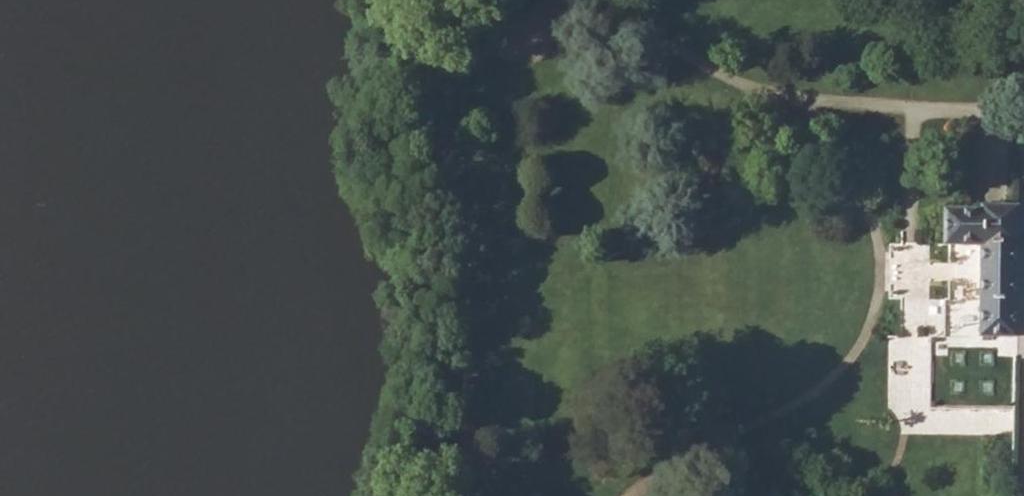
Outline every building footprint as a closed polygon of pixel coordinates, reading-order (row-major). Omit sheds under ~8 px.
[(718,141),(718,153),(728,153),(727,141),(718,141)] [(718,162),(717,176),(728,177),(728,162),(718,162)] [(1017,209),(997,208),(982,208),(982,214),(947,215),(950,248),(979,248),(981,296),(985,297),(987,330),(1018,330),(1018,300),(1019,300),(1018,243),(1017,243),(1017,209)] [(1019,407),(1018,330),(987,330),(985,297),(981,296),(979,248),(950,248),(949,248),(949,303),(945,303),(946,336),(933,336),(934,409),(1019,407)]
